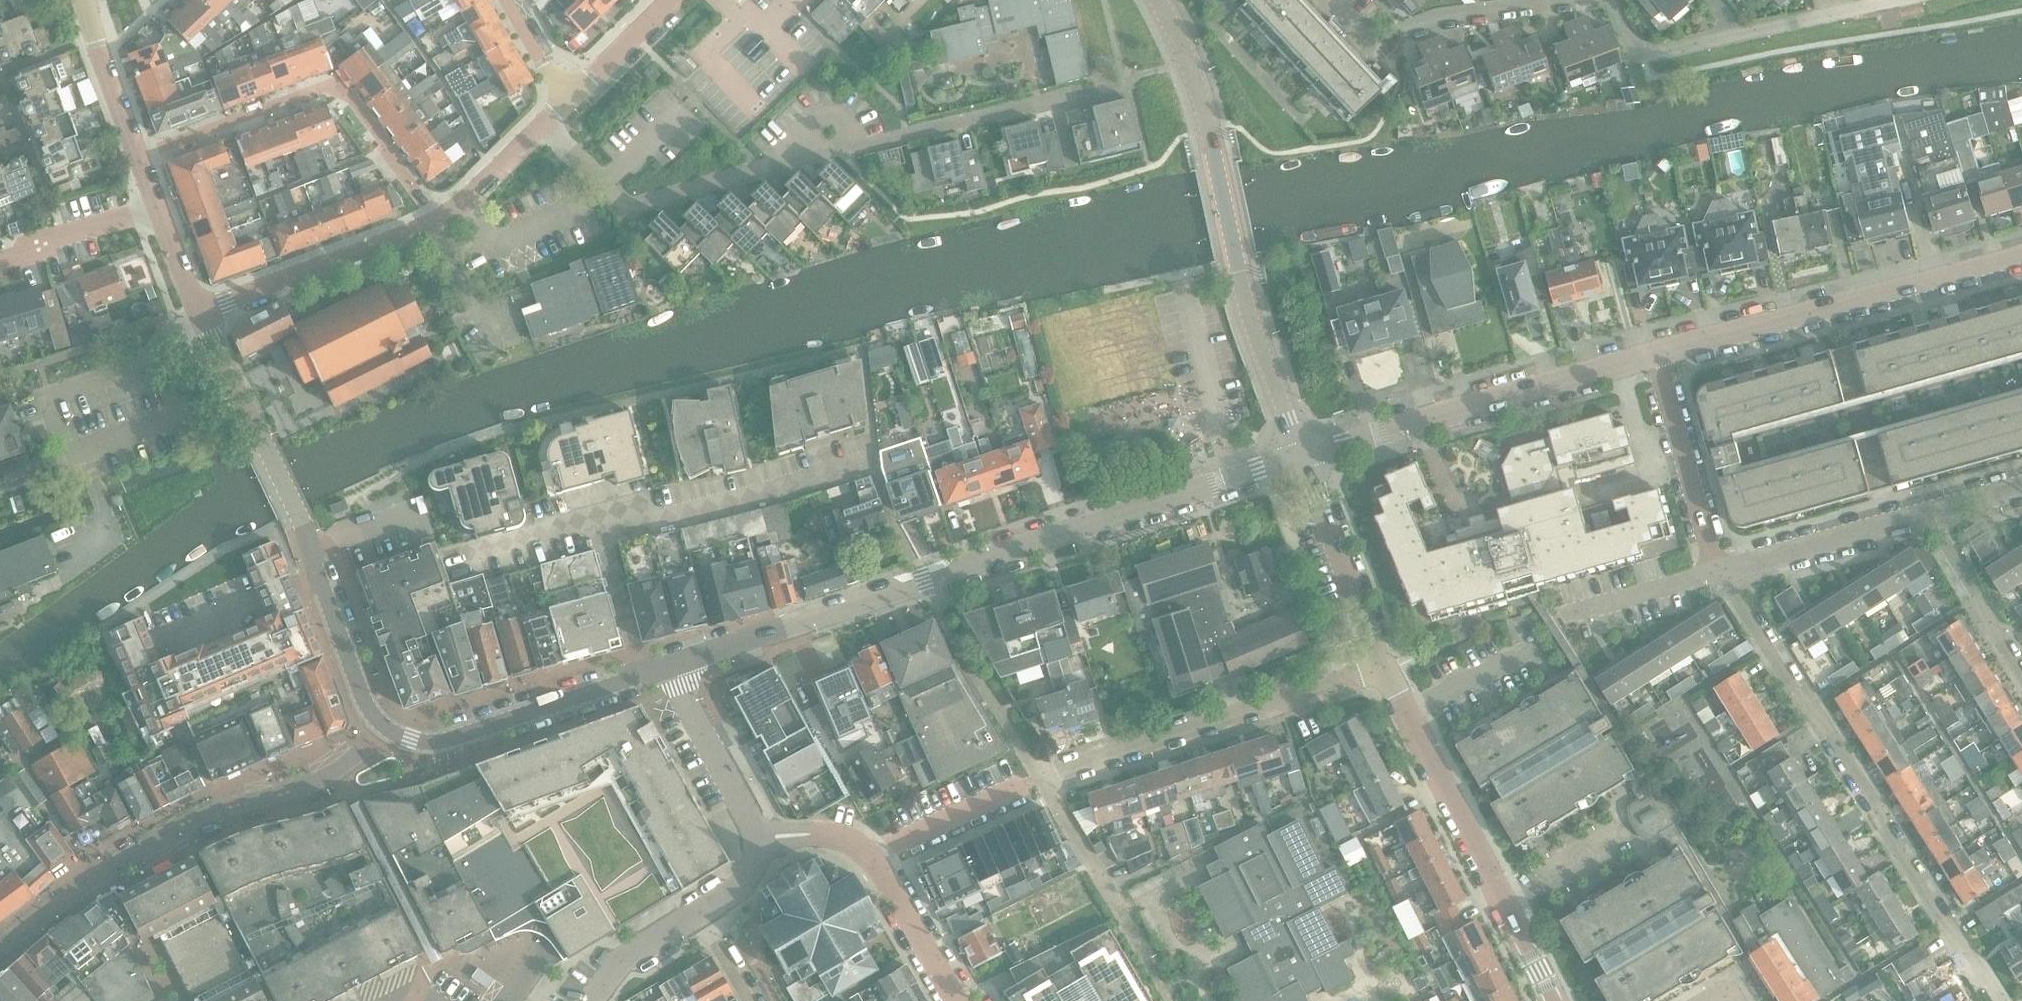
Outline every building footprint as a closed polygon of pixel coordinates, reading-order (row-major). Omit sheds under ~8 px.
[(179,6),(219,48),(221,47),(223,39),(216,31),(223,24),(200,0),(185,0),(179,6)] [(223,24),(224,25),(231,18),(239,27),(246,21),(227,0),(200,0),(223,24)] [(246,21),(252,27),(260,22),(247,9),(254,2),(253,0),(227,0),(246,21)] [(269,7),(274,13),(285,6),(279,0),(276,0),(269,7)] [(363,11),(377,0),(355,0),(363,11)] [(417,11),(437,0),(411,0),(417,11)] [(462,13),(484,0),(437,0),(417,11),(423,21),(456,2),(462,13)] [(451,46),(498,19),(487,0),(484,0),(462,13),(468,22),(445,35),(451,46)] [(599,16),(582,0),(576,0),(562,14),(581,34),(599,16)] [(599,16),(615,0),(582,0),(599,16)] [(811,14),(840,44),(885,0),(825,0),(811,14)] [(988,1),(989,5),(974,9),(973,5),(957,9),(961,24),(930,32),(938,65),(986,53),(982,36),(996,33),(996,34),(1044,23),(1047,36),(1045,37),(1056,84),(1089,76),(1071,0),(993,0),(988,1)] [(1238,7),(1347,122),(1380,91),(1382,93),(1395,81),(1388,74),(1375,86),(1294,0),(1246,0),(1238,7)] [(1389,3),(1397,13),(1403,8),(1411,16),(1428,0),(1392,0),(1389,3)] [(1654,19),(1664,11),(1671,21),(1690,5),(1689,4),(1695,0),(1641,0),(1639,1),(1654,19)] [(17,18),(3,23),(15,53),(14,53),(15,56),(25,53),(25,55),(28,56),(34,54),(35,51),(35,49),(38,48),(39,50),(51,45),(44,26),(33,30),(27,14),(28,12),(24,2),(13,7),(17,18)] [(374,16),(384,9),(379,2),(368,9),(374,16)] [(166,19),(170,23),(194,49),(195,48),(201,43),(211,53),(219,48),(179,6),(166,19)] [(292,20),(296,31),(314,77),(331,70),(324,51),(320,39),(317,30),(304,35),(294,7),(288,10),(292,20)] [(292,20),(288,10),(275,18),(279,27),(292,20)] [(415,12),(402,19),(405,23),(417,16),(415,12)] [(1587,18),(1576,22),(1594,73),(1621,63),(1608,28),(1593,33),(1587,18)] [(479,41),(486,54),(510,40),(498,19),(451,46),(456,54),(479,41)] [(0,58),(1,60),(4,62),(10,60),(11,57),(10,55),(14,53),(15,53),(3,23),(2,20),(0,21),(0,58)] [(1554,49),(1548,51),(1552,63),(1558,60),(1566,83),(1580,78),(1583,87),(1597,82),(1594,73),(1576,22),(1562,27),(1568,42),(1554,48),(1554,49)] [(128,56),(135,76),(199,53),(198,51),(195,48),(194,49),(170,23),(161,32),(164,36),(159,44),(141,51),(129,56),(128,56)] [(278,90),(295,84),(280,43),(270,47),(262,24),(255,29),(278,90)] [(62,26),(53,29),(56,37),(65,34),(62,26)] [(1514,27),(1502,31),(1521,82),(1547,73),(1545,65),(1552,63),(1548,51),(1540,54),(1534,37),(1520,42),(1514,27)] [(254,52),(245,56),(260,97),(278,90),(255,29),(247,33),(254,52)] [(280,41),(280,43),(295,84),(314,77),(296,31),(292,34),(293,36),(280,41)] [(1481,60),(1476,62),(1479,71),(1485,69),(1493,92),(1521,82),(1502,31),(1489,36),(1495,52),(1480,57),(1481,60)] [(339,67),(354,87),(411,44),(403,34),(375,54),(361,36),(353,42),(346,47),(340,40),(339,40),(334,34),(320,39),(324,51),(331,70),(339,67)] [(347,34),(340,40),(346,47),(353,42),(347,34)] [(448,45),(443,36),(437,40),(442,48),(448,45)] [(1442,37),(1430,41),(1449,92),(1452,100),(1478,90),(1475,82),(1472,74),(1479,71),(1476,62),(1468,64),(1462,48),(1448,53),(1442,37)] [(486,54),(498,73),(498,74),(522,60),(510,40),(486,54)] [(1423,62),(1408,67),(1421,102),(1425,113),(1448,104),(1444,93),(1449,92),(1430,41),(1417,46),(1423,62)] [(132,42),(125,48),(129,56),(141,51),(132,42)] [(354,87),(368,106),(401,81),(390,66),(414,48),(411,44),(354,87)] [(222,50),(227,64),(242,103),(260,97),(245,56),(234,59),(229,45),(222,50)] [(227,64),(222,50),(214,54),(219,67),(209,71),(223,110),(242,103),(227,64)] [(135,76),(143,95),(187,79),(184,69),(202,62),(199,53),(135,76)] [(474,87),(469,90),(474,100),(494,89),(500,100),(534,80),(522,60),(498,74),(485,81),(477,85),(474,87)] [(908,72),(924,68),(922,60),(897,65),(907,106),(916,104),(908,72)] [(23,92),(27,101),(27,102),(57,90),(57,91),(60,89),(51,65),(18,77),(19,82),(17,83),(17,85),(18,91),(21,92),(23,92)] [(459,68),(444,77),(456,98),(456,97),(457,97),(458,97),(468,91),(469,90),(474,87),(477,85),(471,75),(465,78),(459,68)] [(82,69),(71,73),(74,82),(86,77),(82,69)] [(651,86),(658,79),(650,70),(642,77),(651,86)] [(368,106),(382,125),(439,83),(432,74),(408,91),(401,81),(368,106)] [(143,95),(150,114),(212,91),(209,82),(191,89),(187,79),(143,95)] [(397,144),(421,126),(429,120),(419,107),(443,89),(439,83),(382,125),(397,144)] [(32,126),(35,125),(35,124),(65,113),(57,91),(57,90),(27,102),(27,101),(24,102),(25,107),(24,107),(22,111),(24,116),(27,117),(29,117),(32,126)] [(458,97),(457,97),(462,108),(474,100),(469,90),(468,91),(458,97)] [(219,110),(212,91),(150,114),(157,133),(219,110)] [(0,96),(0,109),(10,105),(5,94),(0,96)] [(1077,125),(1071,126),(1080,164),(1111,156),(1141,149),(1129,99),(1099,106),(1074,112),(1077,125)] [(98,101),(90,104),(91,106),(93,112),(101,109),(98,101)] [(2008,102),(1981,105),(1981,107),(1990,134),(2015,127),(2008,102)] [(40,138),(44,148),(74,137),(77,136),(75,132),(97,123),(93,112),(91,106),(69,114),(68,112),(65,113),(35,124),(35,125),(36,129),(35,129),(33,132),(35,137),(38,139),(40,138)] [(325,107),(307,114),(321,151),(328,171),(336,168),(330,149),(339,146),(325,107)] [(1943,112),(1894,118),(1902,152),(1913,150),(1924,197),(1923,198),(1934,234),(1977,221),(1943,112)] [(307,114),(289,120),(308,172),(309,172),(311,177),(319,174),(312,154),(321,151),(307,114)] [(1893,155),(1902,152),(1894,118),(1893,116),(1840,130),(1855,191),(1839,195),(1851,245),(1911,229),(1893,155)] [(1966,116),(1948,122),(1964,175),(1973,171),(1965,144),(1974,141),(1966,116)] [(289,120),(271,127),(282,156),(283,156),(293,152),(295,157),(293,157),(301,181),(310,177),(308,172),(289,120)] [(397,144),(411,163),(452,133),(451,132),(443,121),(426,133),(421,126),(397,144)] [(1042,139),(1038,121),(1004,129),(1012,159),(1007,160),(1011,175),(1030,170),(1029,166),(1046,162),(1049,172),(1065,168),(1057,135),(1042,139)] [(463,123),(451,132),(452,133),(411,163),(425,182),(449,164),(444,156),(456,147),(462,154),(473,146),(463,123)] [(9,138),(7,132),(5,126),(0,128),(0,141),(9,138)] [(7,132),(9,138),(11,143),(22,139),(18,127),(7,132)] [(271,127),(253,133),(275,191),(283,188),(276,168),(286,164),(283,156),(282,156),(271,127)] [(256,198),(275,191),(253,133),(236,140),(256,198)] [(1788,164),(1782,136),(1771,138),(1777,167),(1788,164)] [(79,151),(74,137),(44,148),(41,149),(44,158),(42,159),(41,161),(41,162),(43,168),(45,169),(48,168),(49,172),(47,172),(52,184),(70,177),(66,167),(81,161),(85,162),(94,159),(90,147),(79,151)] [(962,158),(958,140),(927,148),(927,150),(911,154),(915,174),(911,175),(915,193),(965,180),(968,192),(987,187),(979,154),(962,158)] [(170,164),(191,223),(253,200),(231,141),(170,164)] [(11,165),(1,168),(11,197),(13,201),(37,193),(25,160),(21,161),(20,160),(17,158),(12,160),(10,164),(11,165)] [(371,160),(349,168),(352,177),(377,169),(371,160)] [(826,175),(815,187),(814,188),(837,210),(836,210),(849,222),(871,198),(833,162),(823,172),(826,175)] [(1,205),(13,201),(11,197),(1,168),(0,165),(0,202),(1,205)] [(1642,168),(1641,173),(1643,178),(1650,179),(1653,175),(1653,169),(1650,167),(1642,168)] [(2002,174),(2012,210),(2021,207),(2021,168),(2002,174)] [(814,233),(836,210),(837,210),(814,188),(815,187),(799,172),(789,183),(792,186),(781,198),(780,199),(803,220),(802,221),(814,233)] [(336,173),(325,177),(346,233),(369,225),(358,196),(346,200),(336,173)] [(1988,217),(2012,210),(2002,174),(1978,181),(1988,217)] [(325,207),(313,212),(324,241),(346,233),(325,177),(320,179),(326,195),(321,196),(325,207)] [(1832,182),(1794,190),(1810,252),(1813,252),(1815,256),(1825,254),(1825,249),(1835,246),(1826,212),(1838,210),(1832,182)] [(758,197),(746,209),(769,231),(768,231),(780,243),(802,221),(803,220),(780,199),(781,198),(765,183),(755,193),(758,197)] [(381,188),(358,196),(369,225),(392,216),(389,210),(400,206),(398,199),(388,186),(381,189),(381,188)] [(1794,190),(1757,199),(1764,228),(1776,225),(1784,259),(1794,256),(1797,260),(1805,258),(1806,254),(1810,252),(1794,190)] [(289,191),(281,194),(302,250),(324,241),(313,212),(302,216),(299,207),(296,208),(289,191)] [(724,207),(712,219),(712,220),(734,241),(734,242),(746,254),(768,231),(769,231),(746,209),(731,193),(721,204),(724,207)] [(276,226),(268,229),(271,238),(279,258),(302,250),(281,194),(270,198),(276,216),(273,217),(276,226)] [(1728,199),(1721,201),(1736,273),(1751,270),(1750,264),(1771,260),(1765,232),(1759,234),(1755,214),(1747,216),(1728,199)] [(191,223),(199,243),(229,231),(225,220),(256,209),(253,200),(191,223)] [(1700,246),(1694,247),(1700,274),(1721,270),(1723,276),(1736,273),(1721,201),(1715,202),(1704,225),(1696,226),(1700,246)] [(690,218),(678,230),(700,252),(700,253),(712,265),(734,242),(734,241),(712,220),(712,219),(697,204),(687,215),(690,218)] [(1658,214),(1651,215),(1666,288),(1681,285),(1679,279),(1700,274),(1694,247),(1689,248),(1685,229),(1677,230),(1658,214)] [(678,275),(700,253),(700,252),(678,230),(663,215),(653,225),(656,228),(643,242),(678,275)] [(1652,291),(1666,288),(1651,215),(1645,217),(1634,239),(1626,241),(1630,260),(1624,262),(1630,289),(1651,285),(1652,291)] [(1562,308),(1581,303),(1561,231),(1559,232),(1558,227),(1549,230),(1559,265),(1563,264),(1564,270),(1547,274),(1556,306),(1559,305),(1562,308)] [(1572,228),(1561,231),(1581,303),(1600,298),(1601,293),(1605,292),(1596,261),(1579,266),(1577,260),(1581,259),(1572,228)] [(199,243),(206,262),(271,238),(268,229),(263,230),(263,229),(233,240),(229,231),(199,243)] [(254,267),(279,258),(271,238),(206,262),(213,281),(244,270),(245,273),(255,269),(254,267)] [(774,239),(754,260),(768,273),(788,252),(774,239)] [(1349,242),(1355,262),(1370,258),(1364,239),(1349,242)] [(1449,331),(1487,321),(1481,301),(1477,302),(1475,272),(1459,242),(1432,250),(1432,253),(1412,259),(1434,335),(1449,331)] [(1533,247),(1503,263),(1505,269),(1500,270),(1504,286),(1501,287),(1506,304),(1509,303),(1514,317),(1539,310),(1535,297),(1547,294),(1533,247)] [(569,266),(570,271),(530,285),(537,304),(540,303),(542,311),(523,317),(531,340),(588,321),(587,318),(602,313),(603,316),(638,304),(620,250),(585,261),(569,266)] [(1329,251),(1312,256),(1323,295),(1340,290),(1329,251)] [(637,253),(629,255),(634,270),(642,268),(637,253)] [(1400,254),(1388,258),(1388,259),(1392,275),(1399,273),(1405,271),(1400,255),(1400,254)] [(103,304),(124,296),(113,267),(78,281),(89,310),(93,308),(94,312),(105,308),(103,304)] [(665,290),(673,282),(665,275),(657,283),(665,290)] [(313,302),(291,313),(286,303),(276,308),(275,306),(271,308),(271,310),(230,330),(242,355),(245,354),(249,357),(256,354),(256,349),(284,335),(287,342),(282,344),(301,382),(315,376),(319,384),(321,383),(332,405),(345,399),(346,401),(348,400),(348,398),(358,393),(359,395),(362,393),(361,391),(372,386),(373,388),(376,387),(375,385),(386,379),(387,381),(390,380),(389,378),(402,372),(401,369),(429,356),(413,324),(420,320),(405,289),(398,292),(392,281),(379,288),(377,284),(375,285),(377,289),(365,294),(363,291),(361,291),(361,290),(347,297),(348,298),(346,299),(348,303),(337,308),(335,304),(333,305),(335,309),(323,314),(322,311),(319,312),(318,311),(313,302)] [(63,308),(75,304),(66,282),(55,286),(63,308)] [(152,286),(144,289),(149,301),(156,298),(152,286)] [(49,326),(39,289),(7,298),(7,297),(0,299),(0,337),(1,340),(49,326)] [(1384,297),(1383,297),(1396,342),(1397,342),(1397,341),(1417,335),(1405,292),(1385,298),(1384,297)] [(1365,303),(1363,303),(1376,348),(1377,347),(1381,346),(1382,346),(1385,348),(1393,346),(1393,343),(1396,342),(1383,297),(1380,298),(1378,296),(1365,299),(1365,303)] [(1698,394),(1698,395),(1698,396),(1698,397),(1698,398),(1698,399),(1698,400),(1728,507),(1731,519),(1732,520),(1732,521),(1733,522),(1734,523),(1734,524),(1735,524),(1736,525),(1737,525),(1737,526),(1738,526),(1739,527),(1740,527),(1741,527),(1742,527),(1743,528),(1744,528),(1745,528),(1746,528),(1747,527),(1748,527),(1870,493),(1895,486),(1984,461),(2021,451),(2021,394),(1744,472),(1736,441),(2021,361),(2021,296),(1708,383),(1707,384),(1706,384),(1705,384),(1705,385),(1704,385),(1703,386),(1702,387),(1701,388),(1700,389),(1699,390),(1699,391),(1698,392),(1698,393),(1698,394)] [(157,299),(145,304),(150,316),(162,312),(157,299)] [(1361,305),(1341,311),(1343,318),(1351,346),(1353,353),(1373,348),(1374,348),(1376,348),(1363,303),(1361,304),(1361,305)] [(1023,313),(1008,316),(1012,332),(1025,329),(1027,328),(1023,313)] [(1343,318),(1332,322),(1340,349),(1351,346),(1343,318)] [(87,321),(66,329),(73,348),(95,340),(100,338),(97,329),(92,331),(91,332),(87,321)] [(1025,329),(1012,332),(1025,380),(1037,377),(1025,329)] [(917,343),(929,381),(938,378),(936,371),(943,368),(933,337),(917,343)] [(889,345),(868,352),(870,373),(895,364),(889,345)] [(971,347),(954,352),(957,362),(974,357),(971,347)] [(774,393),(779,446),(803,439),(805,444),(819,440),(818,437),(828,434),(829,438),(855,430),(853,424),(863,421),(858,369),(838,375),(837,370),(788,384),(789,389),(774,393)] [(1040,380),(1034,381),(1036,392),(1043,390),(1040,380)] [(700,403),(675,403),(674,417),(675,432),(676,431),(680,430),(685,452),(681,453),(679,453),(684,467),(691,479),(714,469),(713,468),(722,466),(723,469),(726,469),(725,467),(744,463),(744,465),(747,465),(732,394),(730,394),(730,396),(712,400),(711,398),(709,399),(709,403),(700,405),(700,403)] [(1004,441),(1006,448),(1017,483),(1028,479),(1027,477),(1038,473),(1030,450),(1033,449),(1034,451),(1054,445),(1040,403),(1020,410),(1028,433),(1004,441)] [(1392,482),(1377,488),(1388,513),(1379,516),(1416,606),(1426,602),(1434,622),(1515,600),(1528,596),(1536,593),(1541,592),(1539,585),(1646,555),(1643,547),(1674,538),(1661,492),(1635,499),(1635,497),(1615,503),(1618,515),(1621,514),(1625,527),(1590,537),(1575,484),(1639,466),(1633,447),(1628,427),(1616,430),(1611,413),(1551,430),(1552,437),(1516,447),(1505,466),(1505,467),(1518,514),(1457,531),(1462,545),(1432,554),(1412,506),(1424,501),(1428,511),(1440,506),(1432,487),(1430,488),(1419,463),(1389,476),(1392,482)] [(23,454),(9,414),(0,417),(0,461),(23,454)] [(642,479),(622,416),(573,431),(574,434),(562,437),(555,439),(549,445),(546,452),(546,460),(548,470),(555,468),(562,493),(589,486),(589,485),(612,478),(614,487),(642,479)] [(970,421),(972,425),(976,438),(987,435),(981,417),(970,421)] [(967,445),(954,450),(969,499),(981,495),(980,493),(992,489),(982,456),(980,457),(974,439),(976,438),(972,425),(962,428),(967,445)] [(931,471),(920,438),(903,443),(909,459),(881,469),(886,485),(894,510),(903,508),(902,505),(906,504),(910,515),(915,514),(917,519),(934,513),(932,508),(940,506),(929,472),(931,471)] [(984,456),(982,456),(992,489),(1005,484),(1006,487),(1017,483),(1006,448),(994,452),(989,438),(980,441),(984,456)] [(1494,461),(1500,451),(1480,439),(1474,450),(1494,461)] [(969,499),(954,450),(951,440),(928,448),(931,456),(947,503),(957,500),(958,503),(969,499)] [(459,518),(460,522),(461,523),(462,525),(464,527),(465,528),(466,528),(467,529),(469,529),(471,529),(473,529),(476,540),(505,532),(505,529),(516,527),(517,526),(519,525),(520,524),(521,523),(522,522),(522,520),(523,520),(523,518),(523,516),(523,514),(521,510),(522,510),(519,499),(519,500),(508,461),(508,460),(507,458),(506,458),(504,456),(503,455),(500,454),(499,454),(497,454),(485,458),(485,456),(462,462),(463,464),(436,471),(434,472),(433,472),(432,473),(431,474),(430,476),(429,477),(428,479),(428,480),(428,481),(429,483),(429,485),(430,486),(431,488),(433,489),(434,490),(436,490),(437,490),(439,490),(440,490),(449,488),(455,510),(454,511),(456,519),(459,518)] [(34,482),(26,455),(0,464),(0,492),(34,482)] [(872,479),(856,485),(863,505),(824,516),(832,541),(886,523),(872,479)] [(837,487),(826,491),(827,493),(829,499),(840,495),(837,487)] [(20,495),(9,499),(14,514),(24,511),(20,495)] [(333,515),(346,510),(343,503),(330,507),(333,515)] [(784,506),(681,530),(692,575),(699,603),(705,627),(736,619),(735,618),(765,610),(764,610),(748,541),(750,540),(749,539),(755,538),(757,545),(769,542),(770,546),(792,541),(784,506)] [(1976,524),(1965,531),(1970,539),(1982,532),(1976,524)] [(681,530),(649,537),(662,581),(668,607),(675,633),(705,627),(699,603),(692,575),(681,530)] [(2002,594),(2017,585),(2001,560),(2002,560),(1999,555),(2001,554),(1995,545),(1996,544),(1994,539),(1992,540),(1988,533),(1972,543),(1984,562),(1990,558),(1994,565),(1987,570),(2002,594)] [(17,593),(15,588),(56,572),(42,536),(0,553),(0,600),(17,593)] [(642,641),(675,633),(668,607),(662,581),(649,537),(618,544),(642,641)] [(142,618),(107,632),(131,690),(121,695),(142,738),(149,734),(151,738),(171,729),(170,726),(184,719),(186,719),(210,708),(210,707),(208,703),(235,692),(322,656),(303,609),(301,610),(295,594),(285,568),(287,567),(277,544),(273,546),(272,542),(248,552),(249,553),(242,556),(248,569),(246,570),(255,590),(256,589),(262,604),(267,617),(254,622),(256,625),(203,647),(202,646),(174,658),(172,656),(160,661),(142,618)] [(454,694),(478,687),(460,623),(449,584),(433,543),(355,572),(369,609),(365,610),(379,648),(383,646),(388,658),(385,659),(403,708),(425,700),(447,692),(433,657),(423,631),(431,628),(454,694)] [(1139,577),(1121,582),(1124,592),(1136,631),(1155,626),(1176,692),(1212,681),(1211,680),(1228,674),(1229,676),(1309,643),(1295,609),(1235,634),(1232,625),(1230,621),(1228,621),(1216,584),(1222,582),(1210,543),(1135,567),(1139,577)] [(797,598),(802,596),(797,580),(801,578),(796,562),(787,565),(786,560),(768,565),(763,546),(754,548),(771,608),(798,601),(797,598)] [(1275,564),(1286,560),(1283,551),(1272,555),(1270,549),(1265,547),(1261,548),(1260,552),(1235,560),(1246,594),(1271,586),(1268,577),(1278,574),(1275,564)] [(2021,582),(2021,547),(2002,560),(2001,560),(2017,585),(2021,582)] [(1912,549),(1891,563),(1907,587),(1928,574),(1912,549)] [(540,564),(546,608),(547,608),(562,662),(583,656),(620,647),(594,550),(557,560),(540,564)] [(822,562),(810,566),(814,575),(825,571),(822,562)] [(1891,563),(1870,576),(1886,601),(1907,587),(1891,563)] [(802,579),(801,578),(797,580),(802,596),(806,595),(807,599),(847,586),(840,566),(825,571),(814,575),(802,579)] [(1124,592),(1121,582),(1118,571),(1096,578),(1096,580),(1069,589),(1079,621),(1115,610),(1111,596),(1124,592)] [(484,578),(491,602),(514,595),(508,572),(484,578)] [(490,607),(482,575),(449,584),(460,623),(478,687),(506,679),(490,624),(482,626),(478,610),(490,607)] [(1865,614),(1886,601),(1870,576),(1849,589),(1865,614)] [(1849,589),(1829,602),(1844,627),(1865,614),(1849,589)] [(1823,640),(1807,616),(1804,610),(1805,610),(1799,601),(1800,600),(1798,596),(1796,596),(1792,590),(1777,599),(1789,619),(1795,615),(1799,621),(1792,626),(1807,650),(1823,640)] [(1023,596),(963,615),(993,665),(996,664),(1001,678),(1045,664),(1034,631),(1063,622),(1052,591),(1025,600),(1023,596)] [(1458,746),(1483,788),(1494,781),(1504,799),(1493,805),(1518,847),(1602,797),(1628,782),(1640,804),(1631,809),(1631,813),(1632,817),(1633,820),(1634,823),(1636,827),(1638,831),(1641,834),(1643,836),(1646,838),(1650,840),(1659,835),(1672,857),(1646,872),(1576,913),(1562,922),(1587,963),(1597,957),(1603,966),(1608,974),(1597,980),(1609,1000),(1657,1000),(1716,966),(1741,951),(1747,948),(1752,956),(1763,949),(1744,915),(1742,912),(1740,914),(1742,917),(1734,922),(1677,824),(1680,822),(1680,818),(1680,814),(1679,811),(1677,807),(1675,804),(1673,801),(1671,798),(1668,795),(1665,793),(1662,791),(1658,793),(1646,773),(1637,756),(1625,737),(1593,683),(1590,676),(1583,665),(1572,647),(1536,593),(1528,596),(1534,604),(1550,629),(1560,645),(1576,669),(1579,675),(1569,681),(1475,736),(1458,746)] [(1829,602),(1807,616),(1823,640),(1844,627),(1829,602)] [(1718,604),(1697,618),(1713,644),(1734,630),(1718,604)] [(535,669),(562,662),(547,608),(546,608),(520,615),(535,669)] [(1070,645),(1082,641),(1071,608),(1060,612),(1070,645)] [(1938,609),(1926,617),(1931,625),(1943,617),(1938,609)] [(520,674),(535,669),(520,615),(496,621),(511,673),(515,672),(520,674)] [(1918,633),(1931,625),(1926,617),(1913,625),(1918,633)] [(1697,618),(1676,631),(1692,656),(1713,644),(1697,618)] [(1940,643),(1950,658),(1973,644),(1960,622),(1949,629),(1946,623),(1927,635),(1934,647),(1940,643)] [(930,623),(908,633),(941,706),(973,692),(956,664),(955,663),(949,666),(948,663),(950,662),(945,652),(946,651),(938,634),(937,634),(932,624),(931,624),(930,623)] [(1676,631),(1655,644),(1671,670),(1692,656),(1676,631)] [(1006,748),(973,692),(941,706),(908,633),(885,643),(886,645),(885,645),(889,656),(888,656),(890,662),(886,664),(938,782),(1005,752),(1005,751),(1007,750),(1006,748)] [(1896,636),(1884,644),(1889,652),(1901,644),(1896,636)] [(1045,664),(1072,655),(1067,637),(1039,646),(1045,664)] [(1655,644),(1634,657),(1650,683),(1671,670),(1655,644)] [(1876,660),(1889,652),(1884,644),(1871,652),(1876,660)] [(1950,658),(1963,678),(1986,664),(1973,644),(1950,658)] [(881,702),(898,694),(878,647),(875,648),(870,645),(865,647),(863,654),(861,654),(863,658),(853,662),(873,708),(882,704),(881,702)] [(1735,651),(1722,659),(1728,667),(1740,659),(1735,651)] [(320,657),(297,666),(303,681),(310,702),(325,736),(342,729),(344,725),(344,724),(320,657)] [(1634,657),(1613,670),(1630,696),(1650,683),(1634,657)] [(1905,666),(1914,681),(1927,673),(1929,672),(1919,657),(1905,666)] [(1067,658),(1059,661),(1063,676),(1072,673),(1067,658)] [(1715,675),(1728,667),(1722,659),(1710,667),(1715,675)] [(1055,694),(1037,700),(1047,729),(1067,722),(1069,728),(1079,724),(1067,686),(1063,676),(1059,661),(1046,665),(1052,684),(1055,694)] [(1855,662),(1842,670),(1847,678),(1861,670),(1855,662)] [(1931,671),(1930,672),(1933,677),(1945,669),(1941,664),(1931,671)] [(1968,704),(1976,699),(1999,684),(1986,664),(1963,678),(1955,684),(1968,704)] [(297,666),(235,692),(243,711),(271,699),(291,749),(325,736),(310,702),(303,681),(297,666)] [(810,738),(786,692),(772,666),(749,679),(747,675),(731,680),(739,694),(731,698),(754,739),(766,732),(773,744),(760,751),(785,798),(786,797),(785,794),(827,772),(829,775),(830,774),(828,770),(832,768),(813,736),(810,738)] [(811,707),(810,707),(822,727),(823,727),(823,726),(829,723),(836,738),(837,740),(848,736),(855,732),(856,732),(855,729),(853,725),(870,717),(869,715),(848,667),(812,683),(821,705),(812,709),(811,707)] [(90,685),(103,683),(102,670),(86,673),(71,681),(66,686),(59,680),(52,686),(59,693),(68,700),(77,691),(90,685)] [(1614,706),(1630,696),(1613,670),(1597,680),(1614,706)] [(1835,686),(1847,678),(1842,670),(1830,678),(1835,686)] [(1932,682),(1927,673),(1914,681),(1920,690),(1932,682)] [(1717,689),(1730,710),(1754,694),(1741,674),(1717,689)] [(1889,683),(1895,694),(1909,684),(1903,674),(1889,683)] [(1693,678),(1681,685),(1686,694),(1698,686),(1693,678)] [(1084,680),(1067,686),(1079,724),(1097,719),(1084,680)] [(1837,700),(1851,722),(1881,702),(1885,700),(1879,690),(1875,693),(1868,681),(1837,700)] [(1914,692),(1909,684),(1895,694),(1900,701),(1914,692)] [(1976,699),(1989,719),(2012,704),(1999,684),(1976,699)] [(1673,702),(1686,694),(1681,685),(1668,693),(1673,702)] [(186,719),(184,719),(184,720),(188,728),(191,737),(211,782),(221,778),(222,778),(259,762),(264,760),(243,711),(235,692),(208,703),(210,707),(210,708),(186,719)] [(1730,710),(1742,730),(1767,714),(1754,694),(1730,710)] [(1692,705),(1703,723),(1714,716),(1703,698),(1692,705)] [(271,699),(243,711),(264,760),(291,749),(271,699)] [(1930,705),(1940,721),(1955,712),(1948,701),(1943,705),(1939,699),(1930,705)] [(1851,722),(1864,742),(1894,722),(1881,702),(1851,722)] [(12,756),(21,750),(23,753),(40,741),(34,731),(56,717),(47,703),(24,716),(19,708),(0,720),(0,737),(12,756)] [(1651,704),(1639,712),(1645,720),(1656,712),(1651,704)] [(2001,739),(2021,726),(2021,721),(2012,704),(1989,719),(2001,739)] [(616,714),(417,785),(442,844),(494,940),(531,921),(534,921),(548,925),(559,943),(568,959),(727,862),(650,723),(649,723),(642,711),(622,723),(616,714)] [(1631,729),(1645,720),(1639,712),(1626,720),(1631,729)] [(1961,720),(1955,712),(1940,721),(1945,730),(1961,720)] [(1780,735),(1767,714),(1742,730),(1755,750),(1780,735)] [(1929,715),(1915,723),(1921,733),(1931,727),(1935,725),(1929,715)] [(1714,716),(1703,723),(1710,734),(1721,727),(1714,716)] [(1348,755),(1363,785),(1386,773),(1357,717),(1334,729),(1335,731),(1318,740),(1317,738),(1305,744),(1318,770),(1348,755)] [(1864,742),(1876,762),(1907,742),(1894,722),(1864,742)] [(96,726),(88,730),(97,747),(104,743),(105,743),(96,726)] [(863,726),(855,729),(856,732),(855,732),(860,742),(868,737),(863,726)] [(2014,759),(2021,755),(2021,726),(2001,739),(1991,746),(1997,756),(2008,749),(2014,759)] [(1889,782),(1912,768),(1920,763),(1913,751),(1937,736),(1931,727),(1921,733),(1907,742),(1876,762),(1889,782)] [(891,729),(882,733),(889,748),(894,745),(897,744),(891,729)] [(855,732),(848,736),(850,741),(853,747),(860,742),(855,732)] [(889,748),(880,754),(884,761),(898,753),(904,768),(927,757),(917,734),(897,744),(894,745),(889,748)] [(836,738),(830,741),(835,748),(850,741),(848,736),(837,740),(836,738)] [(1274,736),(1249,744),(1261,781),(1287,773),(1299,769),(1290,742),(1277,746),(1274,736)] [(1717,745),(1723,754),(1734,747),(1728,738),(1717,745)] [(76,740),(67,745),(85,778),(94,773),(76,740)] [(850,741),(835,748),(839,755),(853,747),(850,741)] [(181,742),(159,752),(161,756),(173,780),(160,787),(169,804),(204,786),(181,742)] [(97,747),(92,750),(101,765),(113,759),(104,743),(97,747)] [(1759,809),(1783,794),(1807,779),(1794,758),(1792,759),(1782,743),(1761,756),(1772,772),(1765,776),(1769,784),(1751,795),(1759,809)] [(1959,752),(1965,762),(1980,753),(1973,743),(1959,752)] [(850,758),(845,762),(867,799),(871,797),(897,782),(884,761),(880,754),(874,744),(870,747),(850,758)] [(1249,744),(1227,751),(1236,782),(1238,789),(1251,785),(1261,781),(1249,744)] [(72,785),(85,778),(67,745),(30,766),(37,779),(39,778),(71,835),(89,825),(71,792),(74,790),(72,785)] [(1227,751),(1203,759),(1215,797),(1224,794),(1222,787),(1236,782),(1227,751)] [(1986,762),(1980,753),(1965,762),(1971,771),(1986,762)] [(1940,764),(1946,774),(1960,765),(1954,755),(1940,764)] [(140,771),(134,774),(153,812),(169,804),(160,787),(173,780),(161,756),(148,763),(138,768),(140,771)] [(1203,759),(1180,766),(1190,797),(1192,805),(1215,797),(1203,759)] [(1966,774),(1960,765),(1946,774),(1952,783),(1966,774)] [(1180,766),(1157,774),(1167,805),(1190,797),(1180,766)] [(130,767),(113,781),(118,791),(134,821),(134,822),(151,813),(153,812),(134,774),(130,767)] [(1889,782),(1902,802),(1925,788),(1912,768),(1889,782)] [(1299,769),(1287,773),(1293,793),(1304,790),(1299,769)] [(9,779),(16,788),(17,788),(33,809),(44,801),(20,770),(9,779)] [(1386,773),(1363,785),(1351,791),(1368,823),(1403,806),(1386,773)] [(1157,774),(1134,781),(1144,812),(1157,808),(1160,818),(1170,815),(1167,805),(1157,774)] [(1771,829),(1781,824),(1796,814),(1820,799),(1807,779),(1783,794),(1789,804),(1774,813),(1773,811),(1763,817),(1771,829)] [(1134,781),(1111,789),(1130,846),(1147,840),(1134,831),(1129,817),(1144,812),(1134,781)] [(1261,781),(1251,785),(1256,799),(1266,796),(1261,781)] [(89,782),(74,790),(71,792),(89,825),(102,818),(108,829),(128,818),(108,782),(103,785),(105,789),(96,795),(89,782)] [(1902,802),(1915,822),(1946,802),(1933,782),(1925,788),(1902,802)] [(1985,793),(1991,802),(2005,793),(1999,784),(1985,793)] [(442,844),(417,785),(361,798),(442,954),(454,948),(458,952),(464,954),(470,953),(494,940),(442,844)] [(33,809),(17,788),(16,788),(0,801),(0,807),(2,810),(49,873),(73,855),(46,819),(43,821),(33,809)] [(1121,865),(1127,862),(1126,861),(1151,850),(1147,840),(1130,846),(1111,789),(1088,796),(1098,827),(1114,822),(1119,837),(1107,841),(1121,865)] [(2012,803),(2005,793),(1991,802),(1997,812),(2012,803)] [(1266,796),(1256,799),(1261,814),(1261,816),(1271,810),(1270,809),(1269,804),(1266,796)] [(1966,805),(1972,814),(1986,805),(1980,796),(1966,805)] [(1796,814),(1808,834),(1833,819),(1820,799),(1796,814)] [(1333,800),(1317,809),(1335,843),(1335,842),(1349,836),(1351,835),(1333,800)] [(219,896),(221,895),(274,1000),(329,1000),(421,953),(383,879),(383,878),(382,879),(375,864),(343,802),(341,803),(320,811),(320,812),(317,813),(317,812),(296,818),(296,819),(292,820),(292,819),(270,824),(271,825),(267,825),(245,831),(246,832),(242,833),(242,832),(221,840),(222,841),(219,842),(199,852),(199,853),(197,854),(219,896)] [(1915,822),(1927,842),(1959,822),(1946,802),(1915,822)] [(1992,815),(1986,805),(1972,814),(1978,824),(1992,815)] [(1044,807),(1023,817),(1040,853),(1060,844),(1044,807)] [(1230,808),(1213,814),(1218,829),(1235,824),(1230,808)] [(49,873),(2,810),(0,812),(0,854),(14,872),(34,897),(54,880),(49,873)] [(1395,824),(1406,846),(1430,834),(1419,812),(1395,824)] [(1001,827),(1017,864),(1040,853),(1023,817),(1022,816),(1000,826),(1001,827)] [(1317,818),(1309,822),(1316,836),(1324,832),(1317,818)] [(1797,869),(1806,863),(1821,854),(1845,839),(1833,819),(1808,834),(1815,845),(1800,855),(1798,850),(1789,856),(1797,869)] [(1171,858),(1192,847),(1183,820),(1160,828),(1168,852),(1171,858)] [(1199,887),(1226,940),(1240,932),(1254,958),(1239,966),(1228,972),(1241,997),(1234,1000),(1235,1000),(1308,1000),(1305,995),(1323,986),(1326,993),(1354,979),(1350,969),(1348,970),(1346,966),(1343,961),(1354,955),(1347,941),(1336,946),(1317,908),(1347,893),(1334,866),(1322,872),(1297,822),(1268,836),(1261,822),(1212,847),(1220,861),(1205,868),(1212,881),(1199,887)] [(1927,842),(1941,863),(1964,849),(1972,844),(1959,822),(1927,842)] [(1788,835),(1781,824),(1771,829),(1779,841),(1788,835)] [(1001,827),(981,836),(998,873),(1017,864),(1001,827)] [(2017,842),(2021,839),(2021,827),(2011,834),(2017,842)] [(1411,856),(1417,867),(1441,854),(1430,834),(1406,846),(1393,853),(1398,863),(1411,856)] [(961,846),(977,882),(998,873),(981,836),(961,846)] [(1994,845),(1999,853),(2012,846),(2006,837),(1994,845)] [(1338,847),(1347,866),(1365,858),(1355,838),(1338,847)] [(1821,854),(1834,874),(1858,859),(1845,839),(1821,854)] [(917,864),(922,875),(917,877),(928,901),(933,899),(938,910),(981,890),(977,882),(961,846),(960,844),(917,864)] [(1368,849),(1375,862),(1386,857),(1379,844),(1368,849)] [(2018,855),(2012,846),(1999,853),(2005,863),(2018,855)] [(1941,863),(1953,883),(1989,860),(1983,850),(1970,858),(1964,849),(1941,863)] [(1155,863),(1151,850),(1126,861),(1127,862),(1131,876),(1155,863)] [(34,897),(14,872),(0,854),(0,923),(34,898),(34,897)] [(1422,876),(1428,887),(1452,875),(1441,854),(1417,867),(1406,872),(1411,881),(1422,876)] [(1076,856),(1064,862),(1068,871),(1068,872),(1081,865),(1076,856)] [(781,966),(788,977),(790,979),(791,978),(796,986),(788,991),(794,1000),(816,1000),(829,993),(831,996),(876,969),(861,944),(877,935),(870,924),(879,918),(852,873),(843,879),(835,866),(828,870),(820,857),(814,860),(813,859),(799,868),(797,865),(787,871),(780,875),(782,878),(768,887),(769,888),(762,892),(769,905),(762,909),(769,921),(758,928),(781,966)] [(1392,868),(1386,857),(1375,862),(1381,874),(1392,868)] [(221,895),(219,896),(213,899),(191,859),(119,896),(141,937),(154,930),(192,1000),(274,1000),(221,895)] [(1847,895),(1857,889),(1871,880),(1858,859),(1834,874),(1847,895)] [(1997,872),(1989,860),(1953,883),(1967,903),(1989,889),(1984,880),(1997,872)] [(1813,875),(1806,863),(1797,869),(1804,881),(1813,875)] [(1857,889),(1869,909),(1893,894),(1880,873),(1871,880),(1857,889)] [(1434,915),(1439,924),(1459,914),(1454,904),(1464,899),(1452,875),(1428,887),(1413,895),(1418,905),(1433,897),(1440,912),(1434,915)] [(1038,877),(1027,882),(1030,890),(1042,885),(1042,884),(1038,877)] [(1386,883),(1392,896),(1403,890),(1396,878),(1386,883)] [(1808,890),(1821,911),(1831,905),(1818,884),(1808,890)] [(1012,885),(1005,889),(1010,900),(1018,897),(1017,896),(1012,885)] [(1867,926),(1872,935),(1906,914),(1893,894),(1869,909),(1876,920),(1867,926)] [(2008,894),(1995,901),(2001,911),(2002,910),(2014,903),(2008,894)] [(997,897),(986,903),(990,910),(1001,905),(997,897)] [(1742,912),(1744,915),(1763,949),(1752,956),(1781,1000),(1817,1000),(1820,999),(1855,977),(1848,966),(1839,972),(1791,898),(1761,917),(1754,905),(1742,912)] [(1007,907),(991,915),(994,919),(994,920),(1026,904),(1024,899),(1007,907)] [(52,939),(79,975),(76,978),(94,1000),(152,1000),(154,1000),(123,935),(117,927),(121,924),(112,904),(111,905),(104,911),(96,900),(93,904),(97,909),(73,928),(52,939)] [(1407,900),(1391,908),(1408,940),(1412,938),(1422,933),(1423,932),(1407,900)] [(2004,912),(2002,910),(2001,911),(1995,901),(1976,913),(1987,930),(2003,921),(1999,915),(2004,912)] [(1839,917),(1831,905),(1821,911),(1829,923),(1839,917)] [(979,911),(968,917),(971,924),(983,919),(979,911)] [(956,913),(945,918),(949,926),(960,921),(958,917),(956,913)] [(966,913),(958,917),(960,921),(964,928),(971,924),(968,917),(966,913)] [(1449,944),(1456,957),(1457,959),(1487,944),(1475,921),(1465,926),(1459,914),(1439,924),(1446,938),(1452,935),(1455,940),(1449,944)] [(1918,934),(1906,914),(1872,935),(1877,942),(1886,936),(1895,949),(1918,934)] [(960,921),(949,926),(953,933),(953,934),(964,928),(960,921)] [(959,941),(973,966),(974,968),(1002,952),(987,925),(959,941)] [(1016,966),(1009,969),(1016,984),(1002,992),(1008,1000),(1150,1000),(1109,930),(1105,932),(1101,925),(1016,966)] [(1422,933),(1412,938),(1419,950),(1427,946),(1429,945),(1422,933)] [(1838,939),(1846,951),(1856,945),(1849,933),(1838,939)] [(76,978),(79,975),(52,939),(48,935),(9,969),(37,1000),(94,1000),(76,978)] [(2021,982),(2021,943),(2021,942),(2002,953),(2020,983),(2021,982)] [(1013,943),(1003,948),(1013,965),(1023,959),(1015,946),(1013,943)] [(1468,964),(1474,977),(1498,964),(1487,944),(1457,959),(1456,957),(1449,961),(1455,971),(1468,964)] [(1903,958),(1916,980),(1918,979),(1931,1000),(1959,1000),(1952,989),(1942,995),(1933,980),(1943,974),(1924,944),(1903,958)] [(1864,958),(1856,945),(1846,951),(1854,964),(1864,958)] [(1427,952),(1416,958),(1422,970),(1433,964),(1427,952)] [(694,995),(723,978),(710,957),(694,966),(659,986),(664,996),(657,1000),(658,1000),(683,1000),(694,995)] [(1907,985),(1916,980),(1903,958),(1894,963),(1907,985)] [(1484,997),(1508,985),(1498,964),(1474,977),(1464,982),(1473,1000),(1477,1000),(1484,997)] [(916,982),(906,965),(904,966),(875,983),(880,993),(871,999),(871,998),(865,1000),(884,1000),(916,982)] [(1431,972),(1442,993),(1452,988),(1441,967),(1431,972)] [(490,987),(494,981),(477,968),(473,974),(471,977),(473,978),(477,981),(487,988),(488,989),(490,987)] [(9,969),(0,977),(0,998),(2,1000),(37,1000),(9,969)] [(1877,973),(1862,983),(1869,995),(1884,986),(1877,973)] [(1424,974),(1413,979),(1419,991),(1430,985),(1424,974)] [(734,996),(723,978),(694,995),(697,1000),(725,1000),(734,996)] [(916,982),(884,1000),(922,1000),(925,999),(916,982)] [(1862,999),(1869,995),(1862,983),(1855,987),(1862,999)] [(1508,985),(1484,997),(1486,1000),(1517,1000),(1508,985)]
